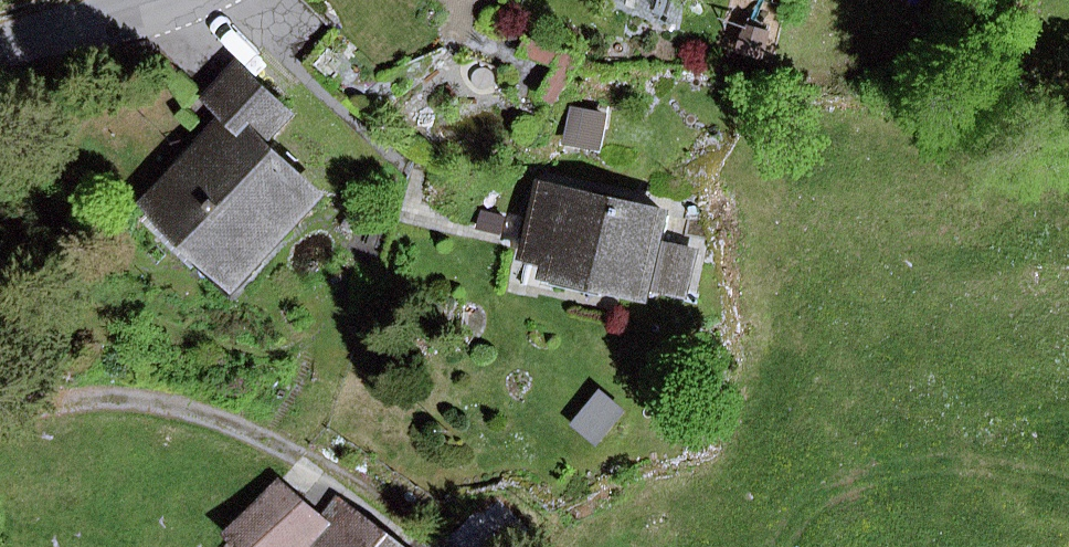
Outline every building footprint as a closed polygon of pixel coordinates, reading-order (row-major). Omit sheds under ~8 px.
[(264,144),(292,113),(242,67),(212,100),(235,121),(246,131),(224,155),(213,145),(158,205),(160,206),(211,252),(217,245),(240,266),(253,252),(276,227),(282,233),(318,194),(264,144)] [(596,146),(602,115),(575,111),(570,141),(596,146)] [(213,145),(224,155),(246,131),(235,121),(213,145)] [(686,292),(695,254),(662,247),(669,216),(630,208),(632,201),(598,194),(597,200),(544,189),(532,241),(560,247),(555,272),(652,293),(654,285),(686,292)] [(246,307),(277,273),(253,252),(240,266),(217,245),(211,252),(160,206),(145,223),(195,269),(199,265),(246,307)] [(527,266),(555,272),(560,247),(532,241),(527,266)] [(580,425),(600,441),(623,412),(604,396),(580,425)] [(341,498),(323,518),(281,481),(240,529),(259,546),(407,546),(341,498)] [(452,537),(463,546),(501,546),(523,524),(493,495),(452,537)]
